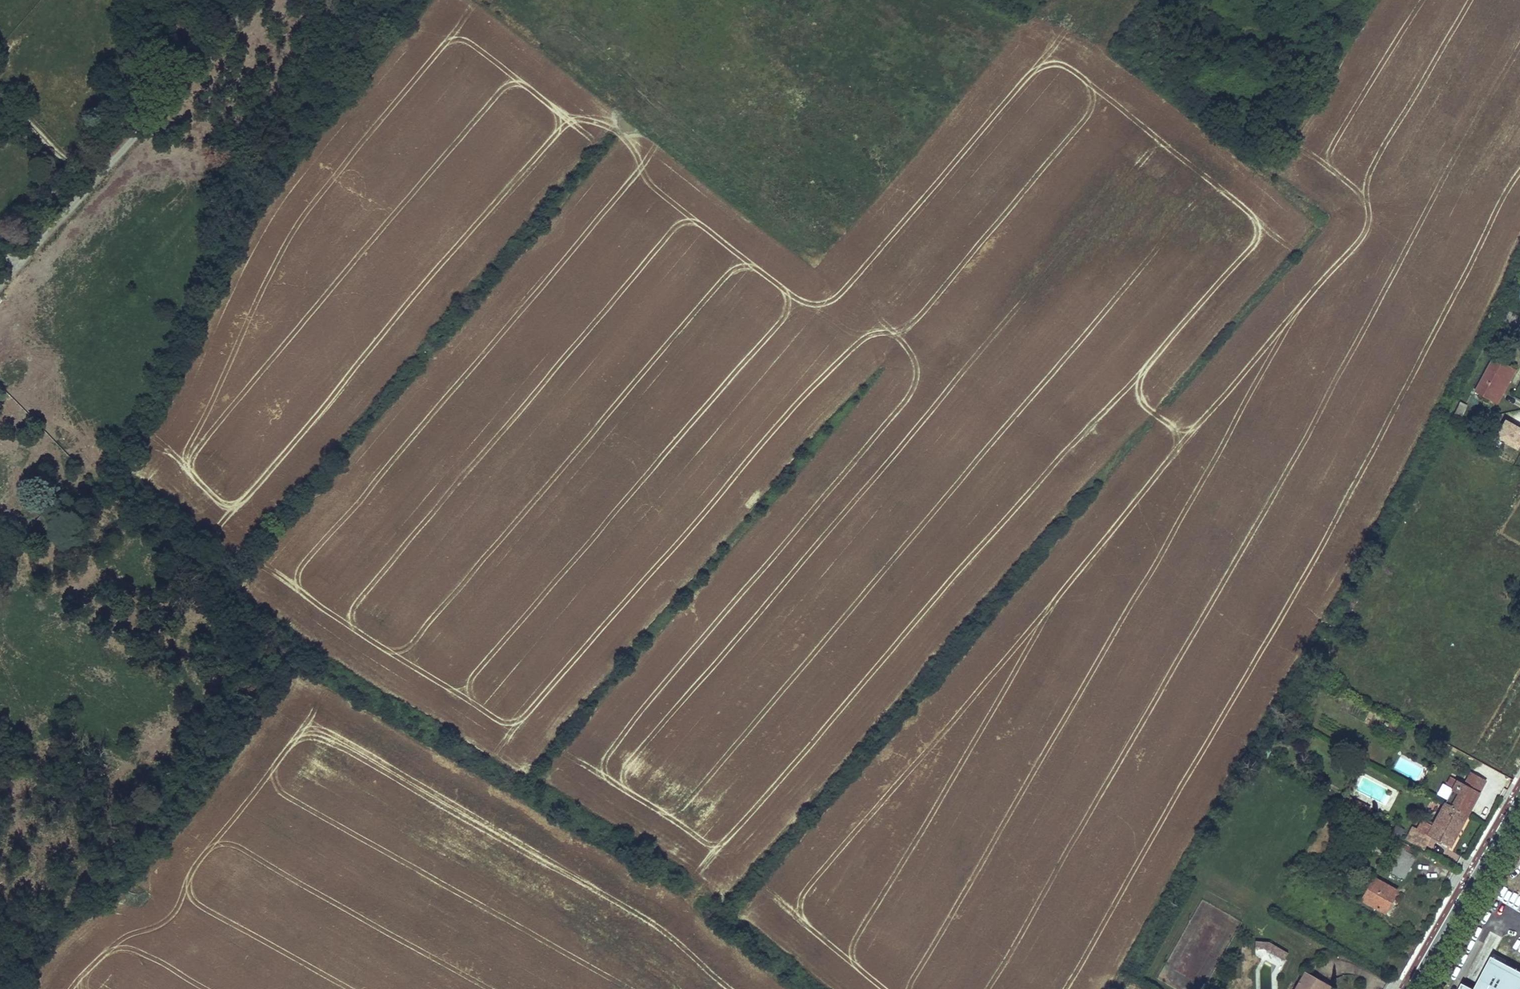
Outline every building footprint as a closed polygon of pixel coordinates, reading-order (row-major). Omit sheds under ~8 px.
[(1519,316),(1505,308),(1500,318),(1514,325),(1519,316)] [(1516,370),(1492,357),(1474,391),(1498,404),(1516,370)] [(1468,403),(1462,399),(1453,414),(1458,418),(1468,403)] [(1504,420),(1494,437),(1518,450),(1519,445),(1519,436),(1517,434),(1519,429),(1519,428),(1504,420)] [(1487,781),(1471,771),(1465,782),(1458,779),(1445,802),(1468,814),(1487,781)] [(1468,814),(1445,802),(1433,823),(1423,818),(1417,829),(1449,847),(1468,814)] [(1400,837),(1403,829),(1394,826),(1391,834),(1400,837)] [(1389,839),(1376,832),(1370,844),(1382,851),(1389,839)] [(1417,857),(1404,850),(1390,874),(1403,883),(1417,857)] [(1397,891),(1377,879),(1364,901),(1385,913),(1397,891)] [(1261,936),(1257,943),(1284,958),(1288,952),(1261,936)] [(1493,952),(1481,976),(1506,988),(1519,988),(1519,974),(1503,965),(1506,959),(1493,952)] [(1306,970),(1295,988),(1322,988),(1326,982),(1306,970)] [(1481,976),(1475,988),(1474,988),(1506,988),(1481,976)]
